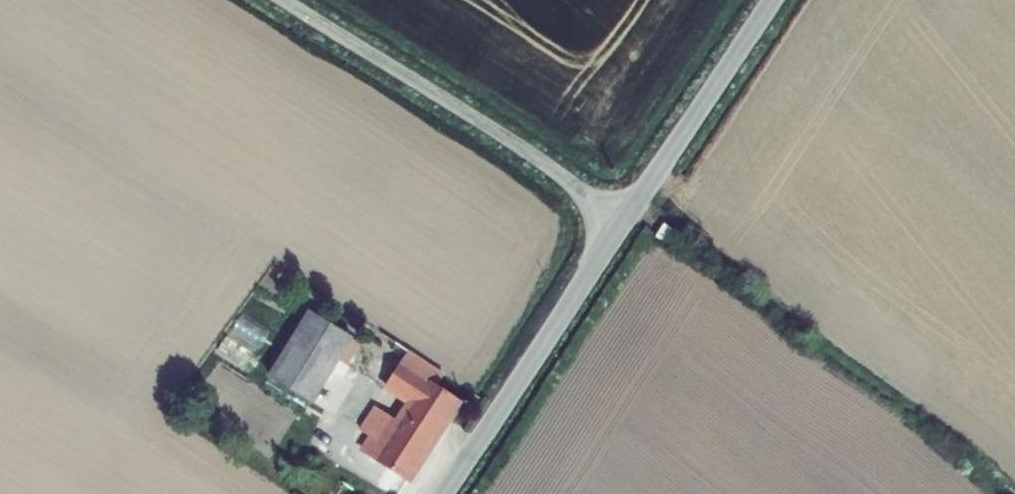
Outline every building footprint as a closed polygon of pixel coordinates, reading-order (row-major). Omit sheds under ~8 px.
[(302,311),(265,373),(312,402),(351,338),(302,311)] [(433,368),(405,350),(382,387),(410,404),(389,438),(374,429),(359,454),(406,483),(455,402),(424,383),(433,368)]
